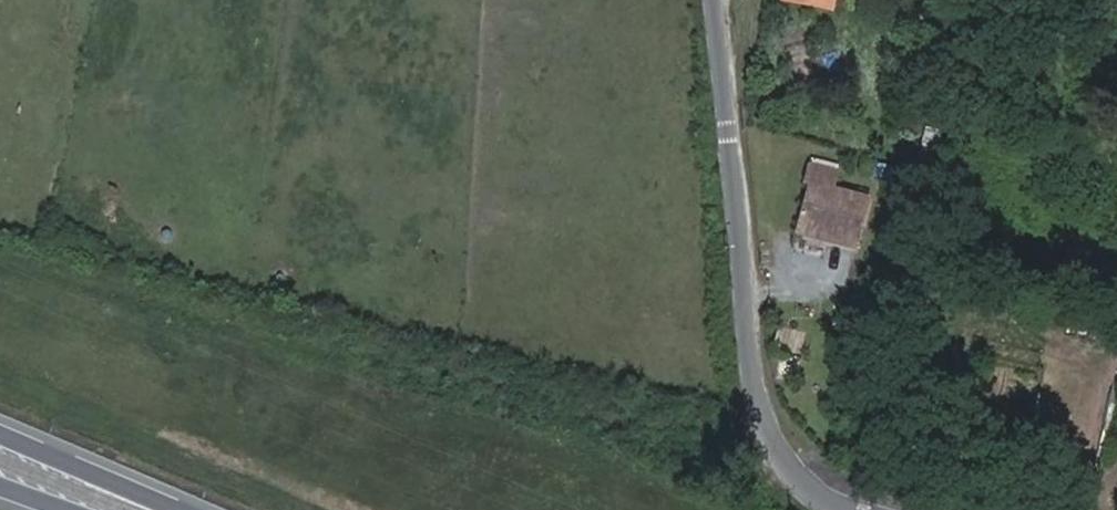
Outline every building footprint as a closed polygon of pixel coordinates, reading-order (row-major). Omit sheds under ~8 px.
[(920,126),(919,148),(936,149),(938,127),(920,126)] [(855,249),(867,192),(834,185),(838,163),(809,157),(792,235),(855,249)]
